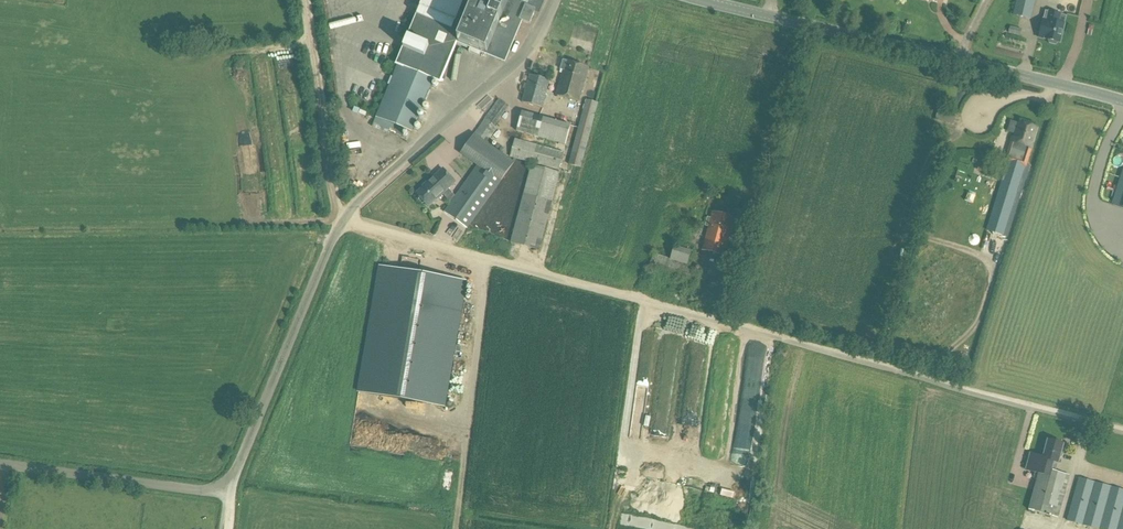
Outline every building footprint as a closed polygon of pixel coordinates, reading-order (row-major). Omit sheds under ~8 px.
[(374,120),(410,135),(433,82),(439,85),(456,44),(481,55),(481,54),(505,64),(522,23),(530,27),(536,13),(540,14),(546,0),(466,0),(460,13),(423,0),(423,1),(421,0),(420,0),(419,3),(421,4),(395,66),(397,67),(374,120)] [(1012,15),(1029,19),(1033,0),(1015,0),(1012,15)] [(1067,15),(1077,17),(1077,14),(1078,14),(1080,9),(1079,8),(1081,0),(1070,0),(1061,0),(1060,7),(1068,9),(1067,15)] [(1039,38),(1048,40),(1049,43),(1056,45),(1058,42),(1060,43),(1067,16),(1045,11),(1039,38)] [(551,26),(550,31),(567,35),(569,29),(551,26)] [(1011,27),(1009,35),(1021,37),(1023,30),(1011,27)] [(592,43),(594,34),(570,28),(567,37),(592,43)] [(563,71),(556,96),(580,102),(589,68),(564,62),(562,71),(563,71)] [(531,77),(523,103),(543,109),(550,82),(531,77)] [(498,101),(484,121),(493,128),(508,106),(499,99),(498,101)] [(587,102),(570,166),(581,169),(599,105),(597,105),(598,103),(586,100),(586,102),(587,102)] [(270,112),(269,103),(259,105),(261,114),(270,112)] [(930,118),(947,122),(950,113),(933,108),(930,118)] [(538,139),(544,118),(522,113),(517,133),(538,139)] [(572,126),(544,118),(538,139),(567,147),(572,126)] [(434,177),(416,194),(428,207),(442,193),(451,203),(445,212),(467,228),(514,162),(487,143),(494,133),(496,130),(493,128),(484,121),(475,134),(462,152),(479,164),(456,196),(448,188),(455,182),(445,171),(436,179),(434,177)] [(1009,160),(987,231),(1009,237),(1030,166),(1025,165),(1032,144),(1031,143),(1035,128),(1017,122),(1012,139),(1010,138),(1003,158),(1009,160)] [(517,140),(512,158),(560,171),(565,154),(517,140)] [(982,156),(977,170),(990,175),(995,161),(982,156)] [(532,170),(511,247),(539,254),(559,177),(532,170)] [(1100,189),(1098,178),(1091,179),(1093,187),(1096,187),(1097,190),(1100,189)] [(1107,193),(1109,204),(1118,203),(1116,191),(1107,193)] [(1122,232),(1122,210),(1119,209),(1112,229),(1122,232)] [(714,214),(703,251),(724,257),(734,219),(714,214)] [(654,254),(649,270),(693,283),(698,268),(689,264),(692,253),(675,249),(671,260),(654,254)] [(1114,271),(1122,273),(1122,271),(1122,263),(1116,261),(1114,271)] [(466,281),(381,266),(359,390),(444,405),(466,281)] [(756,366),(745,418),(755,420),(766,368),(756,366)] [(1028,455),(1024,472),(1033,474),(1032,480),(1036,481),(1028,512),(1056,519),(1068,477),(1052,473),(1054,464),(1056,465),(1061,446),(1046,442),(1041,459),(1028,455)] [(1066,522),(1094,528),(1122,528),(1122,491),(1077,479),(1066,522)] [(1014,492),(1016,485),(1007,482),(1005,490),(1012,491),(1014,492)]
